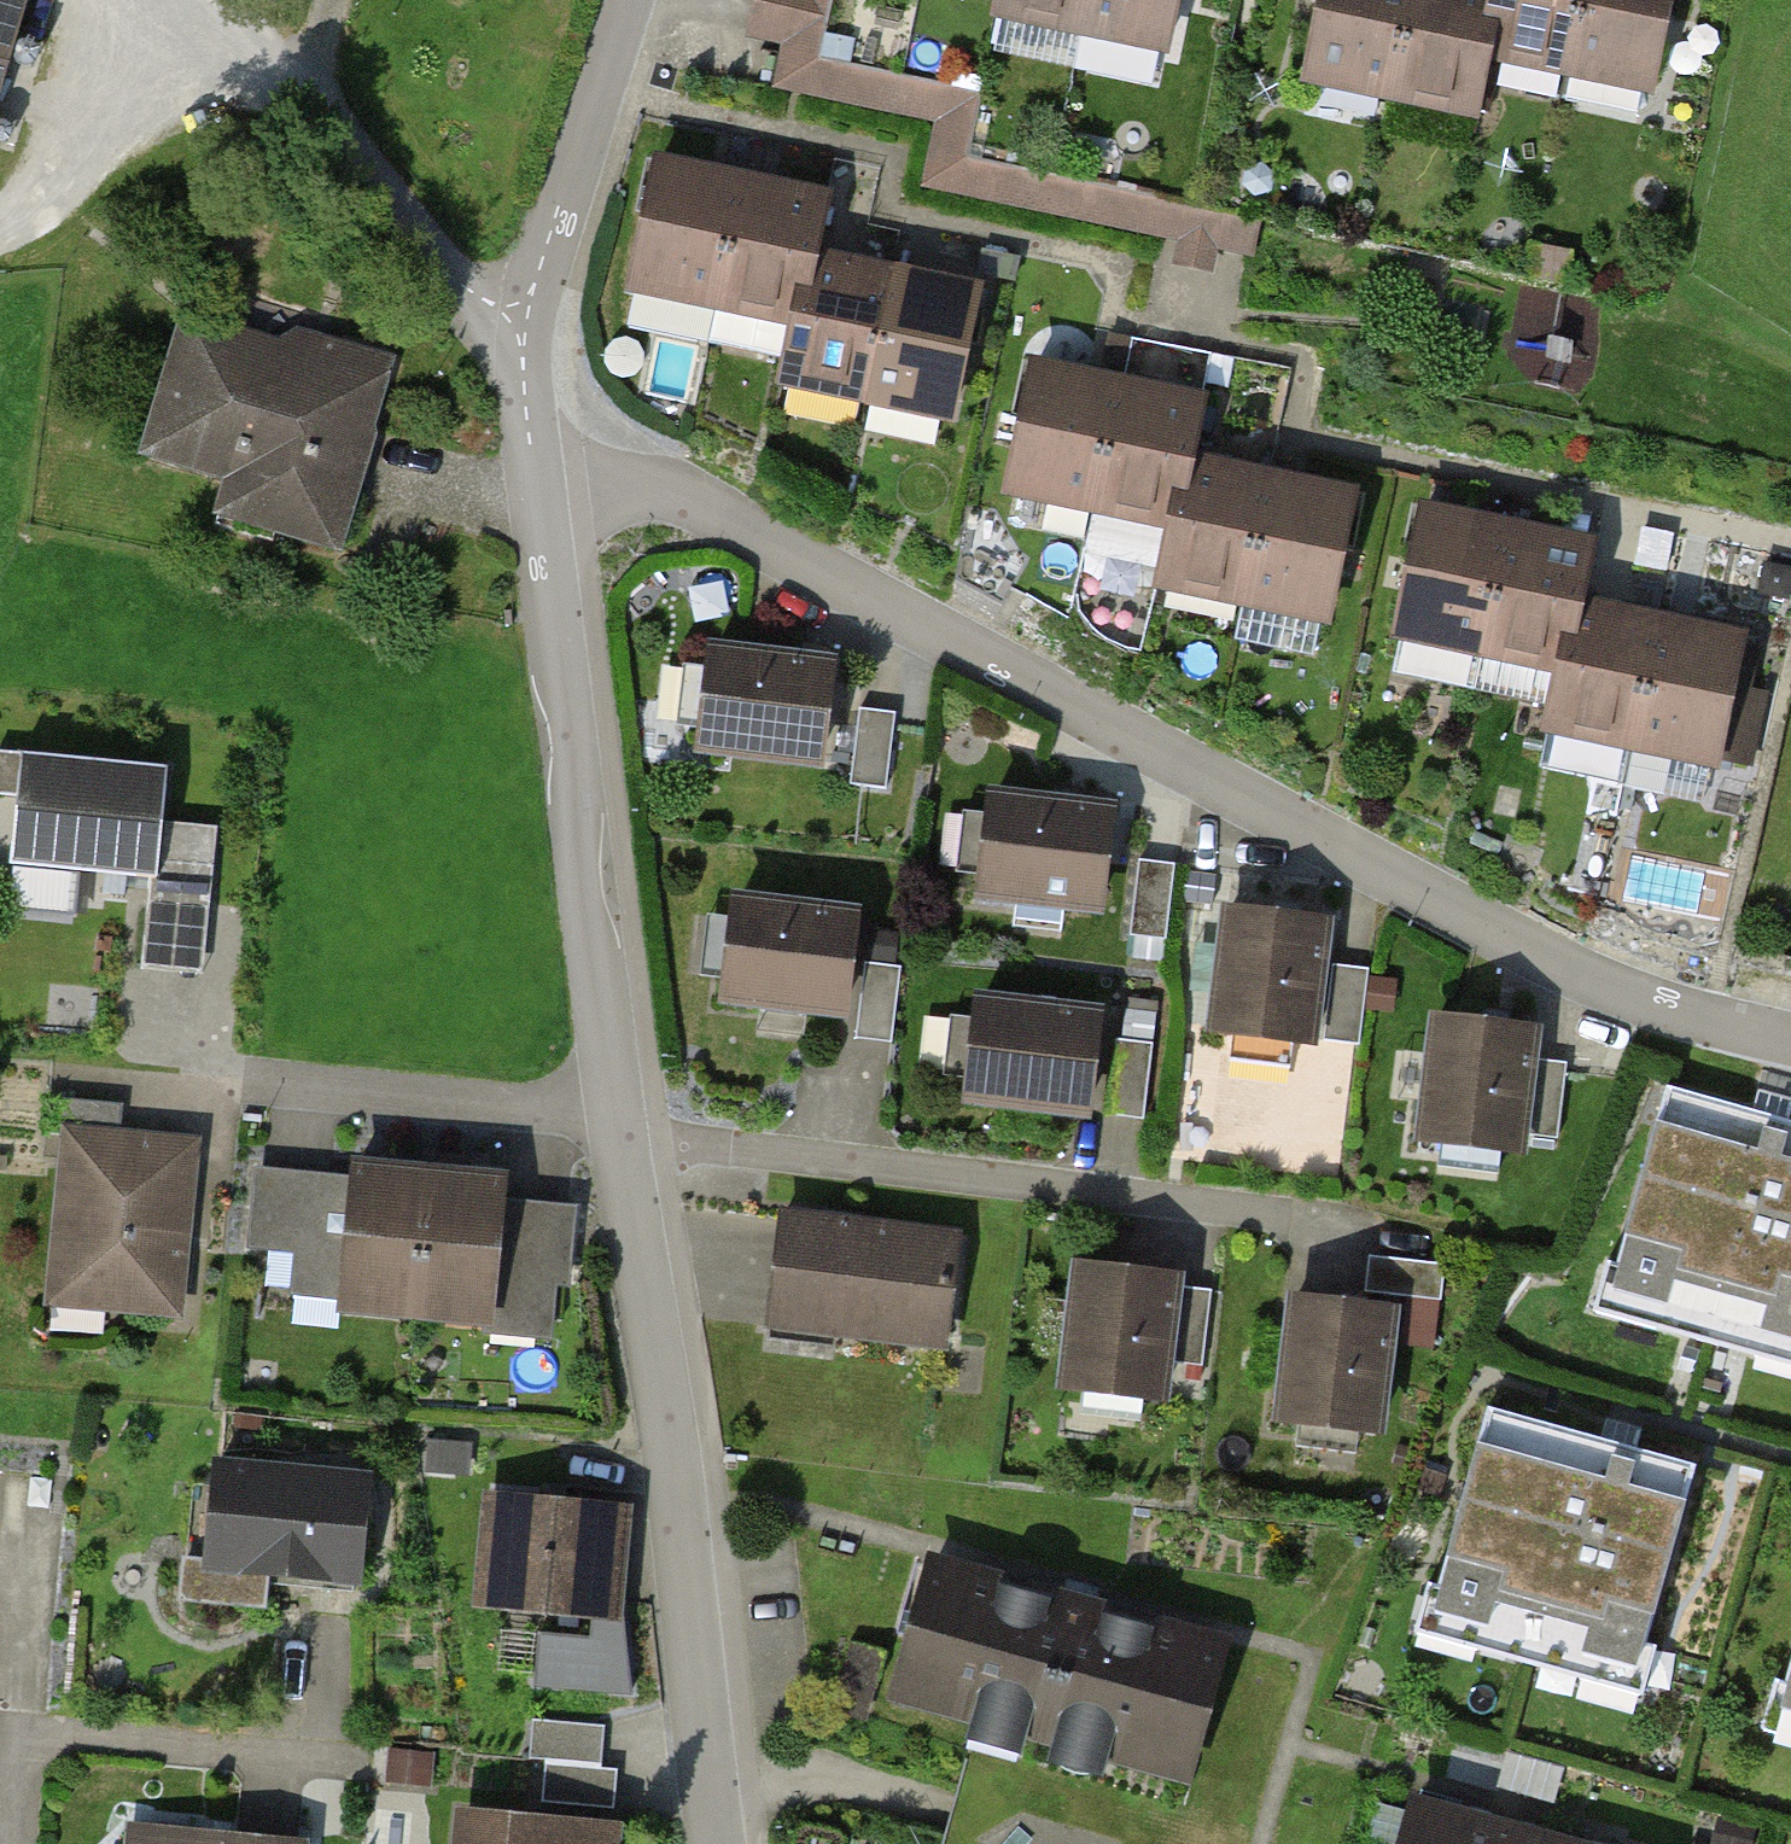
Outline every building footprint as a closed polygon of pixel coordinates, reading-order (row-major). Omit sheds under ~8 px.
[(28,0),(0,0),(0,98),(28,0)] [(747,42),(781,48),(772,92),(935,125),(921,192),(1180,245),(1174,271),(1213,279),(1218,253),(1254,260),(1262,220),(967,159),(980,93),(819,60),(832,0),(756,0),(747,42)] [(1002,9),(1166,43),(1175,0),(1004,0),(1002,9)] [(1308,76),(1474,110),(1486,51),(1497,0),(1324,0),(1308,76)] [(1486,51),(1651,86),(1669,0),(1497,0),(1486,51)] [(633,283),(799,318),(812,260),(825,201),(658,166),(633,283)] [(799,318),(787,378),(952,413),(977,295),(812,260),(799,318)] [(322,361),(187,322),(151,449),(282,487),(272,521),(331,538),(382,360),(326,344),(322,361)] [(1009,487),(1175,522),(1188,462),(1200,404),(1034,368),(1009,487)] [(1175,522),(1162,580),(1328,615),(1353,497),(1188,462),(1175,522)] [(1399,630),(1566,665),(1578,607),(1591,548),(1423,513),(1399,630)] [(1566,665),(1554,726),(1717,759),(1742,641),(1578,607),(1566,665)] [(714,650),(702,747),(817,761),(829,664),(714,650)] [(860,709),(851,783),(886,787),(895,713),(860,709)] [(13,863),(105,872),(103,895),(125,897),(127,876),(150,878),(148,899),(210,905),(218,827),(163,821),(168,766),(0,750),(0,793),(19,794),(13,863)] [(995,798),(983,895),(1097,908),(1108,811),(995,798)] [(1139,860),(1130,935),(1166,939),(1175,864),(1139,860)] [(203,974),(210,905),(148,899),(141,968),(203,974)] [(738,901),(726,996),(841,1010),(852,914),(738,901)] [(1226,913),(1212,1027),(1310,1039),(1325,925),(1226,913)] [(866,962),(856,1038),(893,1042),(902,966),(866,962)] [(1332,966),(1324,1040),(1360,1044),(1368,969),(1332,966)] [(981,1000),(969,1098),(1084,1111),(1096,1013),(981,1000)] [(1438,1021),(1424,1134),(1519,1145),(1521,1133),(1558,1138),(1567,1061),(1531,1057),(1533,1033),(1438,1021)] [(1117,1037),(1108,1112),(1144,1116),(1153,1041),(1117,1037)] [(1665,1096),(1612,1281),(1604,1279),(1591,1324),(1790,1381),(1790,1132),(1665,1096)] [(174,1304),(189,1147),(120,1140),(123,1105),(51,1098),(48,1133),(71,1136),(57,1293),(174,1304)] [(343,1303),(415,1309),(428,1176),(354,1169),(353,1181),(259,1172),(252,1243),(347,1253),(343,1303)] [(429,1176),(417,1309),(489,1316),(493,1275),(565,1282),(572,1209),(500,1203),(502,1183),(429,1176)] [(785,1214),(772,1320),(945,1341),(958,1235),(785,1214)] [(1445,1264),(1370,1255),(1366,1291),(1441,1300),(1445,1264)] [(1176,1280),(1079,1268),(1065,1382),(1162,1394),(1166,1361),(1202,1366),(1211,1290),(1175,1286),(1176,1280)] [(1392,1313),(1295,1301),(1281,1415),(1378,1427),(1392,1313)] [(1700,1484),(1494,1427),(1444,1602),(1433,1599),(1419,1649),(1648,1713),(1661,1666),(1649,1662),(1700,1484)] [(208,1561),(186,1559),(182,1596),(262,1604),(265,1568),(356,1577),(366,1479),(217,1465),(208,1561)] [(506,1502),(498,1591),(594,1600),(591,1637),(539,1633),(535,1684),(633,1693),(618,1566),(623,1515),(506,1502)] [(1220,1648),(932,1568),(898,1691),(1185,1771),(1220,1648)] [(883,1653),(853,1645),(835,1709),(866,1717),(883,1653)] [(1778,1695),(1771,1693),(1756,1745),(1790,1755),(1790,1649),(1778,1695)] [(606,1726),(533,1719),(529,1758),(602,1765),(606,1726)] [(1559,1769),(1509,1755),(1501,1784),(1552,1798),(1559,1769)] [(618,1770),(545,1764),(541,1802),(614,1808),(618,1770)] [(1404,1843),(1553,1843),(1415,1806),(1404,1843)] [(612,1829),(464,1816),(461,1843),(611,1843),(612,1829)] [(302,1841),(136,1826),(135,1843),(302,1843),(302,1841)]
